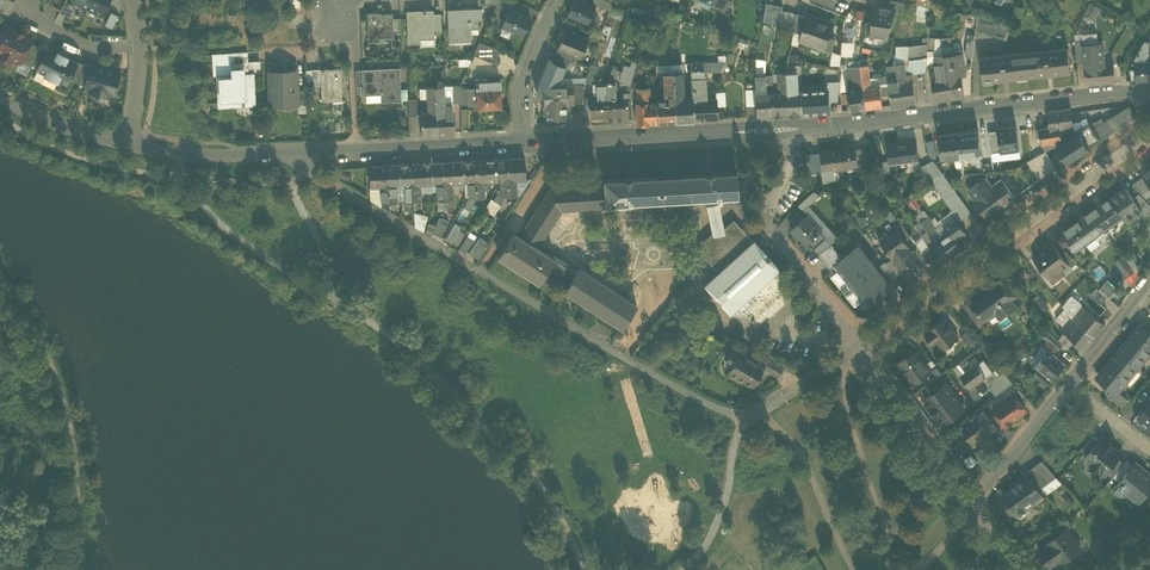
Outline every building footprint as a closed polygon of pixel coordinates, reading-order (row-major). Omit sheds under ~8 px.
[(61,9),(65,0),(49,0),(48,2),(61,9)] [(74,5),(65,0),(61,9),(59,12),(74,20),(78,11),(74,5)] [(102,13),(108,0),(75,0),(81,3),(80,4),(88,8),(88,7),(102,13)] [(508,13),(510,8),(511,9),(515,0),(498,0),(495,7),(508,13)] [(588,23),(595,5),(591,4),(582,0),(573,0),(567,14),(588,23)] [(609,10),(612,2),(606,0),(593,0),(591,4),(595,5),(597,4),(609,10)] [(903,9),(905,2),(897,0),(891,0),(890,7),(896,8),(896,7),(903,9)] [(763,18),(780,21),(782,9),(783,6),(766,3),(763,18)] [(929,7),(918,4),(916,14),(917,14),(926,16),(927,16),(929,7)] [(871,36),(886,38),(896,8),(890,7),(876,5),(873,22),(871,36)] [(447,9),(449,41),(471,40),(471,26),(478,25),(478,17),(482,17),(481,7),(447,9)] [(502,26),(523,34),(530,17),(511,9),(510,8),(508,13),(502,26)] [(795,12),(782,9),(780,21),(780,23),(792,26),(795,12)] [(855,9),(855,18),(863,18),(863,9),(855,9)] [(105,23),(112,27),(119,14),(111,10),(105,23)] [(407,11),(408,43),(420,42),(420,39),(434,38),(434,31),(433,13),(433,10),(407,11)] [(367,12),(369,41),(380,41),(380,37),(394,36),(393,32),(393,17),(393,13),(379,13),(379,12),(367,12)] [(794,30),(802,33),(808,17),(798,13),(794,30)] [(800,39),(821,47),(826,35),(828,36),(829,35),(832,26),(819,21),(820,18),(809,14),(808,17),(802,33),(800,39)] [(976,30),(1005,39),(1010,26),(993,20),(978,15),(976,30)] [(864,35),(871,36),(873,22),(866,21),(864,35)] [(20,61),(20,59),(30,40),(31,37),(24,33),(21,34),(14,31),(13,28),(6,24),(4,27),(0,36),(0,51),(2,52),(0,55),(10,60),(12,57),(20,61)] [(575,55),(580,56),(587,39),(565,30),(564,31),(563,31),(560,32),(558,37),(560,40),(561,40),(558,47),(575,55)] [(1084,44),(1098,43),(1097,32),(1074,34),(1075,41),(1083,40),(1084,44)] [(967,34),(965,56),(973,56),(975,35),(967,34)] [(834,38),(829,35),(828,36),(826,35),(821,47),(824,48),(832,51),(834,38)] [(952,36),(940,37),(942,48),(951,46),(952,36)] [(940,37),(935,38),(935,51),(935,54),(943,53),(942,48),(940,37)] [(31,65),(34,58),(41,45),(30,40),(20,59),(31,65)] [(1075,41),(1077,62),(1084,62),(1083,44),(1084,44),(1083,40),(1075,41)] [(474,53),(496,62),(501,50),(479,41),(474,53)] [(841,55),(854,56),(855,42),(842,41),(841,54),(841,55)] [(1134,62),(1147,60),(1149,53),(1149,42),(1146,41),(1134,60),(1134,62)] [(42,42),(41,45),(34,58),(41,61),(47,48),(48,48),(49,46),(42,42)] [(927,57),(927,51),(928,43),(923,44),(908,46),(908,60),(927,57)] [(1084,65),(1086,85),(1115,82),(1114,62),(1105,63),(1100,64),(1099,55),(1104,55),(1103,43),(1098,43),(1084,44),(1083,44),(1084,62),(1085,65),(1084,65)] [(908,60),(908,46),(908,45),(896,45),(896,58),(905,57),(905,59),(905,61),(907,73),(913,72),(913,73),(925,71),(927,66),(927,57),(908,60)] [(1068,46),(1025,51),(1028,74),(1039,72),(1039,74),(1071,71),(1068,46)] [(558,47),(555,54),(569,60),(572,61),(575,55),(558,47)] [(59,77),(67,81),(69,76),(76,62),(67,57),(68,55),(58,50),(57,52),(48,48),(47,48),(41,61),(38,67),(46,71),(45,73),(58,79),(59,77)] [(213,73),(216,73),(232,72),(232,66),(231,61),(231,50),(212,51),(213,73)] [(231,61),(248,61),(248,59),(247,50),(231,50),(231,61)] [(716,51),(716,59),(724,60),(725,51),(716,51)] [(841,54),(832,51),(830,65),(840,64),(841,55),(841,54)] [(927,57),(927,66),(937,65),(935,54),(935,51),(927,51),(927,57)] [(1017,75),(1028,74),(1025,51),(981,56),(984,80),(1017,77),(1017,75)] [(951,52),(943,53),(949,97),(964,95),(961,75),(965,75),(962,54),(954,55),(953,52),(951,52)] [(936,99),(949,97),(943,53),(935,54),(937,65),(937,69),(933,70),(933,77),(936,99)] [(566,67),(569,60),(555,54),(552,60),(552,61),(565,66),(564,66),(566,67)] [(887,65),(889,81),(898,80),(898,82),(914,80),(913,73),(913,72),(907,73),(905,61),(905,59),(905,57),(896,58),(894,58),(895,64),(887,65)] [(754,74),(764,74),(765,60),(756,58),(754,68),(754,74)] [(260,59),(248,59),(248,61),(248,71),(254,71),(261,71),(260,59)] [(543,95),(543,103),(567,103),(567,102),(573,102),(573,101),(573,84),(572,84),(557,84),(560,78),(564,66),(565,66),(552,61),(552,60),(549,59),(537,89),(537,95),(543,95)] [(787,67),(787,73),(797,72),(797,61),(789,59),(788,63),(787,67)] [(69,76),(78,81),(83,63),(77,60),(76,62),(69,76)] [(84,60),(83,63),(78,81),(85,83),(91,62),(84,60)] [(1149,78),(1147,60),(1134,62),(1136,79),(1149,78)] [(248,61),(231,61),(232,66),(243,66),(243,72),(248,71),(248,61)] [(724,70),(724,74),(734,73),(734,61),(725,62),(724,70)] [(89,89),(108,94),(109,91),(114,92),(120,70),(91,62),(85,83),(85,84),(90,86),(89,89)] [(692,97),(692,98),(716,97),(715,91),(706,92),(705,86),(704,86),(703,62),(693,62),(690,72),(692,97)] [(707,62),(708,74),(724,74),(724,70),(725,62),(707,62)] [(585,80),(592,83),(598,66),(591,63),(589,68),(585,80)] [(869,64),(860,65),(866,108),(883,106),(881,85),(872,86),(869,64)] [(851,110),(866,108),(860,65),(852,66),(849,66),(851,77),(856,76),(858,88),(848,89),(851,110)] [(243,66),(232,66),(232,72),(216,73),(218,98),(255,96),(254,71),(248,71),(243,72),(243,66)] [(46,71),(38,67),(33,76),(42,80),(45,73),(46,71)] [(321,81),(321,100),(343,99),(342,67),(320,68),(321,81)] [(305,69),(305,82),(321,81),(320,68),(305,69)] [(382,92),(382,99),(400,99),(399,68),(363,69),(364,85),(364,93),(382,92)] [(625,82),(630,84),(634,69),(628,68),(625,82)] [(268,78),(269,104),(298,102),(298,89),(295,89),(295,80),(296,80),(295,69),(269,70),(270,78),(268,78)] [(682,71),(672,72),(674,98),(680,97),(680,94),(683,94),(682,71)] [(667,98),(674,98),(672,72),(663,72),(664,95),(667,95),(667,98)] [(778,92),(774,92),(775,115),(790,114),(803,113),(802,91),(798,91),(797,72),(787,73),(777,73),(778,92)] [(756,116),(772,115),(770,92),(765,93),(764,74),(754,74),(755,88),(756,105),(756,116)] [(476,78),(476,86),(480,86),(479,81),(487,81),(487,77),(476,78)] [(476,86),(477,107),(500,106),(499,80),(487,81),(479,81),(480,86),(476,86)] [(917,101),(914,80),(898,82),(898,80),(889,81),(890,95),(892,105),(917,101)] [(592,116),(607,115),(606,82),(599,82),(599,95),(592,95),(591,95),(592,116)] [(612,82),(606,82),(607,115),(623,114),(622,94),(613,94),(612,82)] [(573,84),(573,101),(583,100),(582,90),(584,83),(573,84)] [(452,101),(460,101),(459,87),(460,85),(459,85),(452,85),(452,99),(452,101)] [(427,86),(428,98),(436,98),(435,86),(427,86)] [(435,86),(436,98),(437,133),(454,132),(453,109),(452,109),(445,110),(445,103),(444,97),(444,86),(435,86)] [(460,101),(460,108),(477,107),(476,86),(459,87),(460,101)] [(637,90),(638,102),(650,101),(650,86),(637,87),(637,90)] [(746,105),(756,105),(755,88),(745,89),(746,105)] [(298,89),(298,102),(306,102),(305,89),(298,89)] [(828,89),(810,90),(811,113),(830,112),(828,89)] [(803,114),(811,113),(810,90),(802,91),(803,113),(803,114)] [(675,120),(693,119),(692,98),(692,97),(680,97),(674,98),(675,120)] [(717,118),(716,97),(692,98),(693,119),(717,118)] [(408,98),(409,114),(416,113),(416,98),(408,98)] [(422,133),(437,133),(436,98),(428,98),(428,111),(420,111),(422,133)] [(657,121),(675,120),(674,98),(667,98),(658,98),(656,99),(656,101),(657,121)] [(638,122),(657,121),(656,101),(650,101),(638,102),(637,102),(637,105),(638,122)] [(568,112),(567,103),(543,103),(544,113),(553,112),(553,116),(566,116),(566,112),(568,112)] [(1101,140),(1137,117),(1129,106),(1107,120),(1107,119),(1104,122),(1102,118),(1090,123),(1101,140)] [(1058,129),(1073,127),(1074,132),(1078,130),(1082,128),(1080,121),(1072,122),(1070,108),(1048,111),(1049,126),(1050,125),(1051,130),(1058,129)] [(1078,130),(1079,132),(1089,148),(1101,140),(1090,123),(1082,128),(1078,130)] [(1016,124),(997,126),(998,130),(1001,151),(1020,149),(1016,124)] [(1062,140),(1058,129),(1051,130),(1050,125),(1049,126),(1040,127),(1040,128),(1036,128),(1037,136),(1041,136),(1041,144),(1042,144),(1045,151),(1062,140)] [(1058,129),(1062,140),(1074,132),(1073,127),(1058,129)] [(979,130),(958,132),(961,155),(975,153),(975,156),(982,156),(979,130)] [(1001,151),(998,130),(988,131),(991,152),(1001,151)] [(945,157),(961,155),(958,132),(939,135),(942,160),(946,160),(945,157)] [(1067,162),(1089,148),(1079,132),(1057,146),(1067,162)] [(890,161),(890,164),(919,160),(917,140),(888,144),(890,161)] [(933,140),(926,141),(928,154),(935,152),(933,140)] [(844,149),(840,150),(842,166),(842,168),(852,167),(852,164),(858,164),(856,148),(856,145),(843,147),(844,149)] [(858,164),(860,173),(869,172),(866,147),(856,148),(858,164)] [(1001,151),(991,152),(992,161),(1021,157),(1020,149),(1001,151)] [(834,167),(842,166),(840,150),(830,151),(830,150),(821,152),(821,153),(823,172),(824,180),(836,179),(835,170),(834,167)] [(1040,180),(1057,167),(1050,158),(1045,151),(1028,161),(1040,180)] [(807,154),(809,171),(818,170),(815,153),(807,154)] [(815,153),(818,170),(809,171),(809,174),(823,172),(821,153),(815,153)] [(1056,153),(1050,158),(1057,167),(1057,168),(1063,164),(1056,153)] [(507,158),(508,178),(515,177),(525,177),(524,157),(507,158)] [(475,159),(476,179),(481,179),(496,178),(495,158),(475,159)] [(496,178),(501,178),(508,178),(507,158),(495,158),(496,178)] [(464,180),(468,180),(476,179),(475,159),(463,160),(464,180)] [(443,161),(444,181),(449,181),(464,180),(463,160),(443,161)] [(922,166),(925,184),(931,180),(933,179),(943,173),(934,160),(922,166)] [(411,162),(412,182),(417,182),(432,181),(431,161),(411,162)] [(432,181),(436,181),(444,181),(443,161),(431,161),(432,181)] [(400,183),(404,183),(412,182),(411,162),(399,163),(400,183)] [(387,164),(388,184),(396,183),(400,183),(399,163),(387,164)] [(370,185),(381,184),(388,184),(387,164),(369,164),(370,185)] [(706,197),(707,204),(719,204),(722,204),(721,196),(737,196),(736,172),(603,179),(604,185),(604,204),(607,204),(634,203),(634,201),(706,197)] [(952,195),(959,205),(964,201),(946,177),(943,173),(933,179),(947,198),(952,195)] [(1140,193),(1142,195),(1143,194),(1149,190),(1149,184),(1144,175),(1132,184),(1140,193)] [(974,197),(989,217),(990,217),(988,215),(1004,203),(1005,205),(1016,197),(1003,180),(994,186),(989,190),(982,180),(987,177),(987,176),(969,189),(975,197),(974,197)] [(516,194),(515,177),(508,178),(509,194),(516,194)] [(989,190),(994,186),(987,177),(982,180),(989,190)] [(501,178),(501,194),(501,195),(504,195),(509,194),(508,178),(501,178)] [(476,196),(476,179),(468,180),(469,196),(476,196)] [(484,183),(481,179),(476,179),(476,196),(484,196),(484,183)] [(931,180),(952,209),(959,205),(952,195),(947,198),(933,179),(931,180)] [(445,197),(444,181),(436,181),(437,198),(445,197)] [(444,181),(445,197),(453,197),(452,184),(449,181),(444,181)] [(413,199),(412,182),(404,183),(405,199),(413,199)] [(420,187),(417,182),(412,182),(413,199),(421,199),(420,187)] [(396,200),(396,183),(388,184),(389,200),(396,200)] [(371,199),(382,205),(382,201),(381,184),(370,185),(371,199)] [(607,206),(607,204),(604,204),(604,185),(549,188),(540,203),(587,201),(587,207),(607,206)] [(1123,215),(1132,217),(1142,210),(1133,198),(1126,187),(1123,187),(1120,189),(1119,192),(1111,198),(1123,215)] [(1120,189),(1110,196),(1111,198),(1119,192),(1120,189)] [(799,205),(804,210),(810,205),(820,196),(816,192),(813,192),(812,193),(799,205)] [(499,202),(504,195),(501,195),(501,194),(498,193),(494,199),(499,202)] [(1142,195),(1140,193),(1133,198),(1142,210),(1145,216),(1149,212),(1149,204),(1142,195)] [(906,200),(913,210),(919,206),(921,204),(914,195),(906,200)] [(464,204),(470,207),(476,196),(469,196),(464,204)] [(1110,196),(1091,210),(1106,231),(1115,225),(1113,222),(1123,215),(1111,198),(1110,196)] [(561,208),(587,207),(587,201),(540,203),(534,211),(519,234),(538,245),(561,208)] [(955,217),(958,221),(971,211),(964,201),(959,205),(952,209),(950,211),(951,213),(954,218),(955,217)] [(988,215),(990,217),(1005,205),(1004,203),(988,215)] [(706,205),(712,232),(715,229),(718,233),(724,228),(719,204),(707,204),(706,205)] [(804,210),(808,214),(822,230),(821,232),(826,237),(831,243),(838,237),(810,205),(804,210)] [(919,206),(913,210),(921,221),(927,217),(933,225),(939,221),(935,216),(931,219),(924,209),(922,210),(919,206)] [(897,216),(891,209),(885,214),(891,221),(897,216)] [(415,224),(423,229),(427,214),(419,212),(414,210),(415,224)] [(1091,210),(1071,224),(1085,243),(1096,235),(1098,238),(1106,231),(1091,210)] [(939,221),(933,225),(933,226),(935,228),(941,224),(944,225),(954,218),(951,213),(939,221)] [(432,229),(440,232),(446,218),(438,214),(432,229)] [(810,242),(814,248),(815,247),(826,237),(821,232),(822,230),(808,214),(792,228),(799,237),(802,235),(808,243),(810,242)] [(924,226),(927,230),(933,226),(933,225),(927,217),(921,221),(924,226)] [(954,218),(944,225),(950,234),(951,233),(956,240),(967,233),(958,221),(955,217),(954,218)] [(733,219),(724,228),(718,233),(715,229),(712,232),(696,247),(717,271),(752,240),(733,219)] [(445,238),(451,241),(461,224),(454,221),(445,238)] [(915,225),(919,230),(924,226),(921,221),(915,225)] [(897,229),(905,239),(910,235),(901,222),(895,227),(897,230),(897,229)] [(941,224),(935,228),(940,236),(941,240),(950,234),(944,225),(941,224)] [(1077,248),(1085,243),(1071,224),(1063,230),(1065,233),(1076,249),(1077,248)] [(918,230),(921,234),(927,230),(924,226),(919,230),(918,230)] [(937,243),(941,240),(940,236),(935,228),(933,226),(927,230),(937,243)] [(910,262),(902,251),(910,246),(905,239),(897,229),(897,230),(888,236),(889,237),(881,242),(893,258),(901,269),(901,268),(908,263),(909,264),(910,263),(910,262)] [(922,235),(931,247),(937,243),(927,230),(921,234),(922,235)] [(538,280),(549,263),(552,257),(553,255),(538,245),(519,234),(514,231),(498,255),(538,280)] [(962,248),(956,240),(951,233),(950,234),(941,240),(937,243),(948,258),(962,248)] [(1067,249),(1072,256),(1079,251),(1077,248),(1076,249),(1065,233),(1058,238),(1067,249)] [(459,246),(465,250),(473,238),(467,234),(459,246)] [(914,241),(917,244),(923,253),(931,247),(922,235),(914,241)] [(815,247),(820,253),(832,244),(831,243),(826,237),(815,247)] [(466,255),(475,260),(486,244),(477,238),(466,255)] [(729,312),(731,311),(778,268),(779,267),(753,239),(752,240),(717,271),(704,283),(729,312)] [(1034,255),(1050,278),(1051,277),(1049,274),(1059,267),(1061,270),(1062,269),(1069,264),(1070,263),(1062,253),(1053,241),(1047,245),(1039,251),(1034,255)] [(948,258),(937,243),(931,247),(923,253),(929,261),(935,268),(948,258)] [(820,253),(831,267),(834,265),(839,261),(843,257),(832,244),(820,253)] [(917,257),(923,265),(929,261),(923,253),(917,244),(916,254),(917,257)] [(867,306),(891,286),(858,245),(843,257),(839,261),(834,265),(838,271),(847,281),(853,289),(862,300),(867,306)] [(916,254),(910,246),(902,251),(910,262),(917,257),(916,254)] [(1069,264),(1070,266),(1071,265),(1076,261),(1072,256),(1067,249),(1062,253),(1070,263),(1069,264)] [(1135,272),(1142,262),(1135,252),(1126,258),(1135,272)] [(1135,272),(1126,258),(1123,255),(1114,261),(1129,281),(1135,272)] [(575,271),(567,266),(561,263),(552,257),(549,263),(558,269),(563,272),(571,277),(575,271)] [(887,262),(897,275),(903,271),(901,268),(901,269),(893,258),(887,262)] [(891,280),(897,275),(887,262),(886,261),(879,265),(891,280)] [(1069,264),(1062,269),(1066,273),(1067,274),(1074,269),(1071,265),(1070,266),(1069,264)] [(578,267),(575,271),(571,277),(564,288),(623,325),(636,303),(578,267)] [(1051,277),(1050,278),(1054,282),(1066,273),(1062,269),(1061,270),(1059,267),(1049,274),(1051,277)] [(780,270),(778,268),(731,311),(733,313),(740,316),(743,313),(746,316),(760,321),(767,315),(770,316),(780,307),(779,301),(783,297),(781,287),(777,286),(776,283),(782,277),(780,270)] [(847,281),(838,271),(831,276),(840,287),(841,286),(847,281)] [(1000,283),(1011,299),(1018,294),(1005,275),(998,280),(1000,283)] [(1108,277),(1099,289),(1108,296),(1110,298),(1120,286),(1108,277)] [(847,281),(841,286),(847,294),(853,289),(847,281)] [(965,305),(979,323),(996,311),(1001,319),(1017,307),(1011,299),(1000,283),(974,302),(972,300),(965,305)] [(674,304),(679,309),(695,288),(690,284),(674,304)] [(1090,295),(1101,304),(1108,296),(1099,289),(1096,287),(1090,295)] [(862,300),(853,289),(847,294),(846,295),(855,305),(862,300)] [(1068,300),(1078,308),(1081,304),(1071,295),(1068,300)] [(1063,305),(1071,316),(1078,308),(1068,300),(1063,305)] [(1064,325),(1071,316),(1063,306),(1062,305),(1061,303),(1053,311),(1059,316),(1057,318),(1063,322),(1062,323),(1064,325)] [(1105,324),(1081,304),(1078,308),(1071,316),(1095,336),(1105,324)] [(1084,349),(1095,336),(1071,316),(1064,325),(1061,329),(1064,332),(1075,341),(1084,349)] [(937,338),(944,349),(959,338),(944,317),(929,328),(930,329),(925,333),(932,342),(937,338)] [(1140,324),(1135,330),(1139,333),(1144,327),(1140,324)] [(1118,350),(1138,367),(1149,353),(1149,332),(1144,327),(1139,333),(1135,330),(1118,350)] [(1058,349),(1063,344),(1058,339),(1047,329),(1041,334),(1048,340),(1054,346),(1058,349)] [(960,336),(969,346),(975,341),(965,331),(960,336)] [(1064,332),(1058,339),(1063,344),(1067,347),(1068,348),(1075,341),(1064,332)] [(1054,346),(1048,340),(1044,345),(1048,349),(1050,350),(1054,346)] [(1035,355),(1040,359),(1048,349),(1044,345),(1042,344),(1037,350),(1038,352),(1035,355)] [(732,361),(738,351),(732,347),(726,358),(732,361)] [(1050,350),(1048,349),(1040,359),(1035,364),(1039,368),(1033,375),(1040,381),(1039,383),(1045,387),(1052,379),(1053,379),(1065,363),(1050,350)] [(1119,391),(1138,367),(1118,350),(1104,367),(1107,369),(1100,379),(1112,389),(1117,393),(1119,391)] [(727,371),(753,385),(763,367),(755,363),(756,361),(738,351),(732,361),(727,371)] [(898,362),(915,384),(924,378),(923,377),(927,374),(931,371),(916,351),(909,357),(907,355),(898,362)] [(763,367),(778,376),(783,367),(760,354),(756,361),(755,363),(763,367)] [(976,355),(968,361),(972,366),(977,363),(978,363),(980,361),(976,355)] [(1040,359),(1035,355),(1030,360),(1035,364),(1040,359)] [(987,376),(986,374),(978,363),(977,363),(972,366),(968,361),(966,358),(960,363),(966,372),(961,375),(971,388),(984,379),(987,376)] [(980,361),(978,363),(986,374),(992,370),(984,359),(980,361)] [(966,372),(960,363),(954,367),(960,376),(961,375),(966,372)] [(927,374),(932,380),(942,373),(937,367),(931,371),(927,374)] [(984,379),(987,384),(1000,374),(995,367),(992,370),(986,374),(987,376),(984,379)] [(1107,369),(1104,367),(1097,376),(1100,379),(1107,369)] [(987,384),(996,395),(1013,382),(1004,371),(1000,374),(987,384)] [(938,415),(944,424),(952,418),(952,417),(956,414),(957,414),(965,408),(946,382),(925,398),(932,407),(930,408),(930,411),(933,415),(936,416),(938,415)] [(1015,393),(1022,403),(1028,398),(1019,388),(1013,392),(1014,394),(1015,393)] [(1107,394),(1122,406),(1128,398),(1119,391),(1117,393),(1112,389),(1107,394)] [(1005,425),(1007,425),(1013,421),(1012,420),(1027,409),(1022,403),(1015,393),(1014,394),(1002,403),(1000,403),(992,408),(1005,425)] [(1149,428),(1149,403),(1138,419),(1149,428)] [(976,415),(978,417),(981,421),(989,415),(984,409),(976,415)] [(989,415),(981,421),(989,432),(997,426),(989,415)] [(990,433),(989,432),(981,421),(978,417),(962,428),(974,444),(990,433)] [(1082,449),(1088,453),(1099,439),(1094,435),(1082,449)] [(1100,469),(1105,473),(1107,471),(1118,458),(1121,454),(1113,447),(1114,445),(1107,439),(1105,441),(1101,437),(1099,439),(1088,453),(1085,457),(1093,463),(1091,465),(1099,471),(1100,469)] [(1107,471),(1113,477),(1113,476),(1124,463),(1118,458),(1107,471)] [(1030,469),(1043,486),(1057,476),(1043,460),(1030,469)] [(1113,476),(1119,481),(1133,464),(1127,460),(1124,463),(1113,476)] [(1138,501),(1149,486),(1149,474),(1137,463),(1134,466),(1133,464),(1119,481),(1121,482),(1113,491),(1121,498),(1126,491),(1138,501)] [(1015,512),(1017,514),(1043,495),(1029,475),(1029,476),(1027,474),(1022,477),(1021,476),(1010,484),(1012,486),(1004,492),(1009,500),(1008,501),(1010,504),(1006,506),(1006,509),(1009,513),(1012,514),(1015,512)] [(1051,531),(1055,537),(1067,528),(1067,529),(1073,525),(1068,519),(1051,531)] [(1048,563),(1052,569),(1067,558),(1070,558),(1075,555),(1075,552),(1081,547),(1067,529),(1067,528),(1055,537),(1038,549),(1042,555),(1042,558),(1045,563),(1048,563)]
